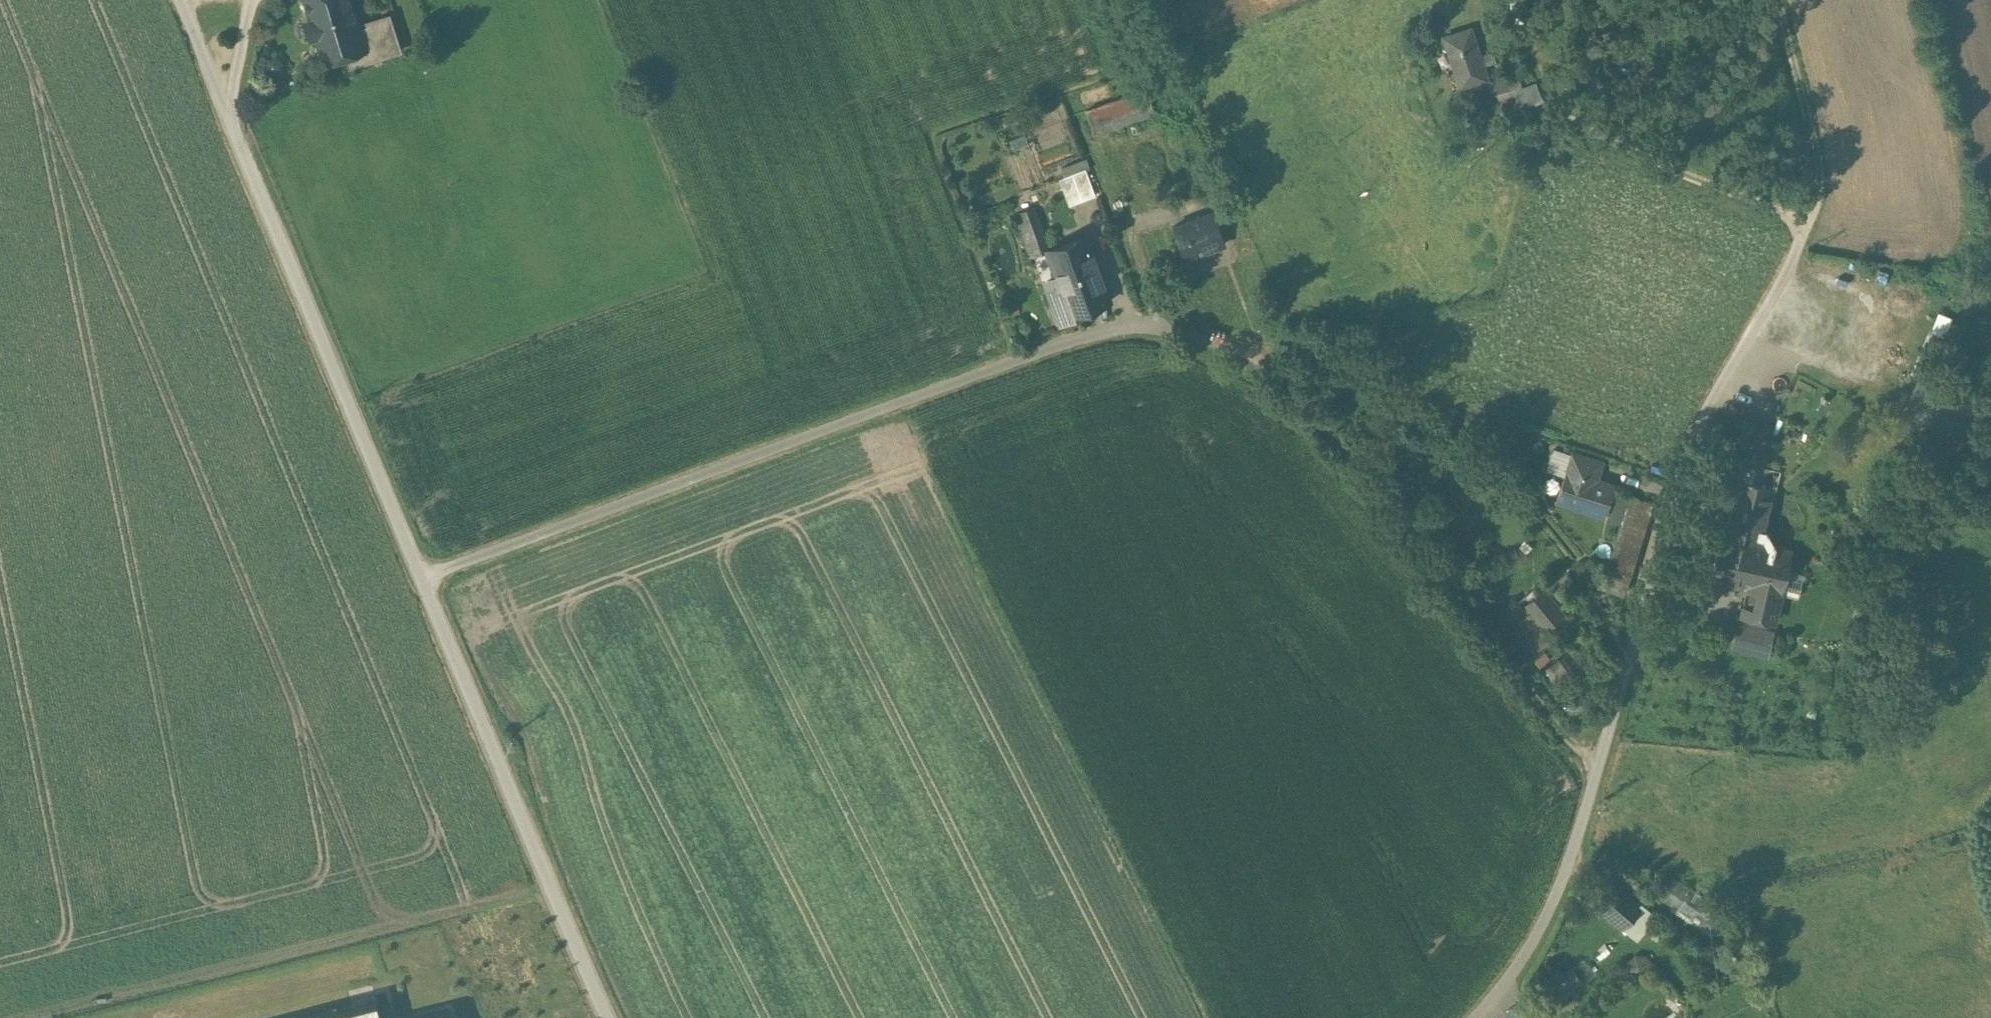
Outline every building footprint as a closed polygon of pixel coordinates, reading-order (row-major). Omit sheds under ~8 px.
[(350,0),(307,0),(312,17),(306,21),(311,37),(318,37),(319,40),(320,40),(326,60),(357,51),(356,50),(365,48),(360,32),(358,27),(359,27),(350,0)] [(389,15),(367,22),(370,29),(360,32),(365,48),(356,50),(357,51),(360,62),(400,50),(389,15)] [(1470,28),(1444,36),(1459,83),(1485,75),(1470,28)] [(1518,65),(1489,73),(1497,101),(1526,92),(1518,65)] [(1147,87),(1086,108),(1094,131),(1155,110),(1147,87)] [(1085,167),(1063,175),(1071,196),(1093,188),(1085,167)] [(1035,205),(1014,213),(1020,229),(1039,222),(1039,223),(1041,222),(1035,205)] [(1212,207),(1173,222),(1184,254),(1197,250),(1211,245),(1224,240),(1212,207)] [(1039,222),(1020,229),(1030,255),(1047,249),(1049,248),(1048,247),(1039,223),(1039,222)] [(1086,233),(1048,247),(1049,248),(1047,249),(1057,278),(1065,298),(1070,313),(1110,298),(1086,233)] [(1211,245),(1197,250),(1199,254),(1213,249),(1211,245)] [(1057,278),(1046,282),(1053,302),(1065,298),(1057,278)] [(1570,450),(1553,444),(1547,463),(1564,468),(1565,464),(1570,450)] [(1600,457),(1571,448),(1570,450),(1565,464),(1584,470),(1582,474),(1590,477),(1591,473),(1592,473),(1595,465),(1597,466),(1600,457)] [(1592,473),(1591,473),(1590,477),(1582,474),(1584,470),(1565,464),(1564,468),(1555,495),(1603,510),(1613,480),(1592,473)] [(1774,485),(1735,476),(1711,575),(1761,587),(1779,591),(1790,548),(1760,541),(1774,485)] [(1653,499),(1630,492),(1625,509),(1648,516),(1653,499)] [(1648,516),(1625,509),(1621,521),(1644,529),(1648,516)] [(1644,529),(1621,521),(1617,534),(1639,542),(1644,529)] [(1639,542),(1617,534),(1612,548),(1635,556),(1639,542)] [(1635,556),(1612,548),(1607,563),(1630,571),(1635,556)] [(1779,591),(1761,587),(1754,614),(1772,618),(1779,591)] [(1563,614),(1543,589),(1525,604),(1544,628),(1563,614)] [(1731,645),(1769,649),(1772,621),(1734,617),(1731,645)] [(1615,872),(1592,898),(1621,923),(1643,896),(1615,872)] [(1571,968),(1548,989),(1559,1001),(1582,980),(1571,968)] [(311,1017),(379,1017),(374,1002),(311,1017)]
